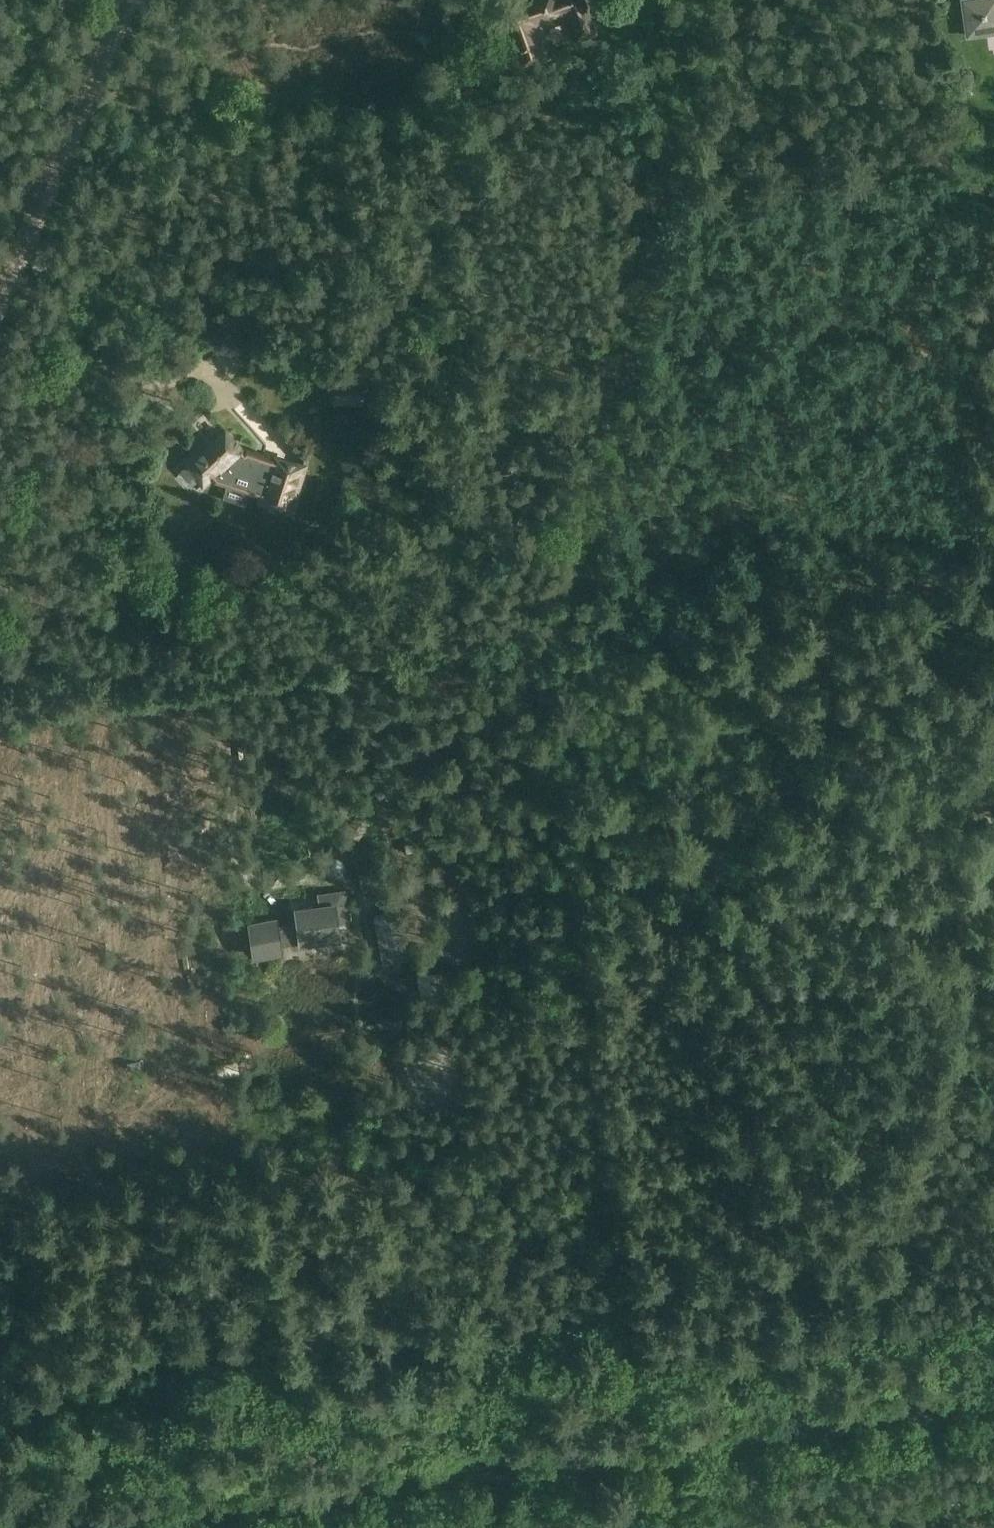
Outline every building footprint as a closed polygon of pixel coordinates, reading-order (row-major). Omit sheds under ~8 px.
[(578,38),(596,31),(584,0),(527,0),(535,23),(562,13),(561,13),(568,10),(578,38)] [(968,34),(993,30),(993,0),(963,0),(968,34)] [(334,375),(333,404),(362,406),(363,377),(334,375)] [(223,431),(196,457),(194,454),(186,462),(188,464),(186,466),(202,484),(212,475),(216,479),(263,493),(261,500),(290,508),(304,463),(274,454),(273,457),(246,449),(244,452),(223,431)] [(345,829),(358,839),(373,819),(360,809),(345,829)] [(278,944),(336,936),(334,922),(346,920),(342,893),(321,896),(322,908),(298,911),(300,923),(276,926),(275,921),(251,924),(255,955),(279,952),(278,944)] [(385,964),(399,961),(409,959),(399,910),(395,911),(375,915),(385,964)]
